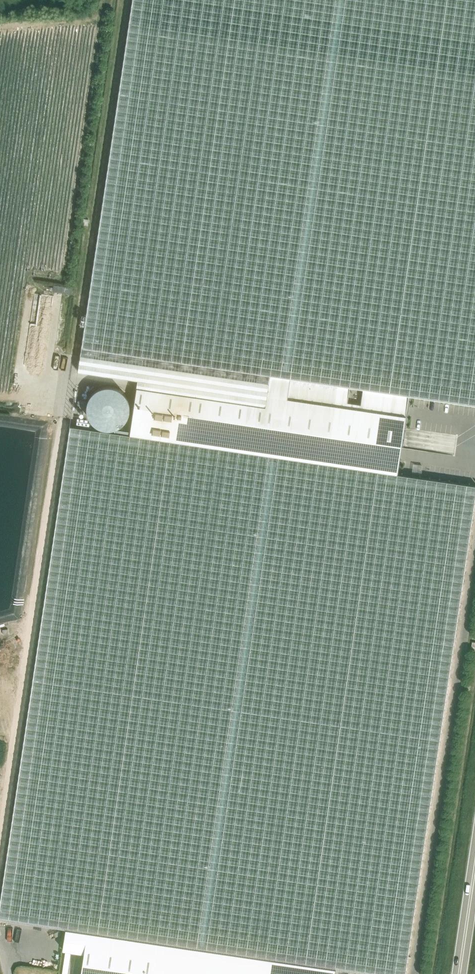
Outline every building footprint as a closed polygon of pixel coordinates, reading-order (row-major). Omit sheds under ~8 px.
[(0,907),(0,918),(66,927),(63,948),(85,951),(81,973),(335,973),(336,968),(383,973),(406,973),(474,502),(474,484),(398,473),(402,447),(405,427),(407,415),(404,415),(404,410),(407,410),(410,395),(474,404),(474,0),(133,0),(79,371),(138,379),(130,434),(71,425),(0,907)] [(54,283),(53,290),(72,293),(73,286),(64,285),(54,283)] [(95,424),(101,427),(108,429),(115,428),(122,424),(127,419),(129,412),(130,405),(128,398),(124,392),(118,388),(111,386),(103,387),(97,389),(92,393),(89,399),(87,405),(88,412),(90,418),(95,424)] [(421,429),(419,448),(454,452),(457,433),(421,429)]
